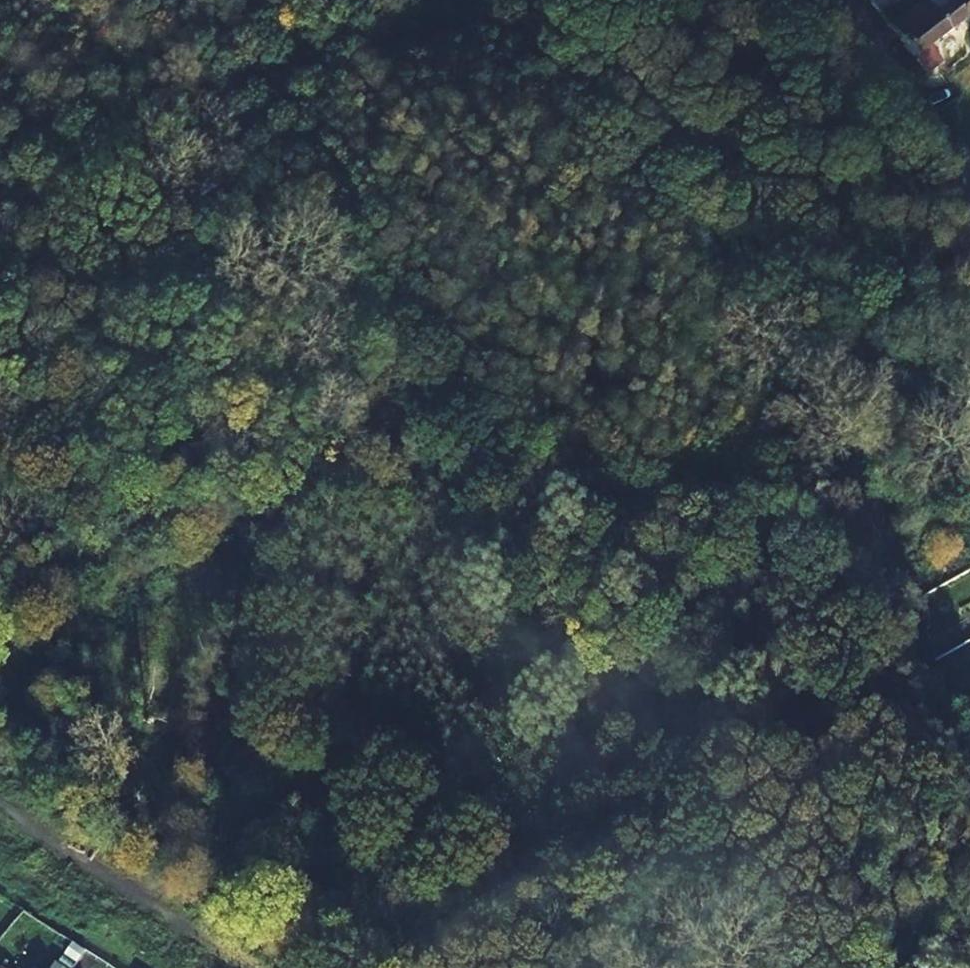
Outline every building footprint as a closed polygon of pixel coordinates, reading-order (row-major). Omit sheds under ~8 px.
[(872,0),(879,11),(900,0),(872,0)] [(928,0),(925,0),(890,26),(901,40),(937,14),(928,0)] [(942,1),(937,14),(949,30),(969,14),(969,0),(942,0),(942,1)] [(930,44),(949,30),(937,14),(901,40),(913,57),(930,44)] [(913,57),(918,64),(938,54),(930,44),(913,57)] [(938,54),(918,64),(926,72),(941,59),(938,54)]
